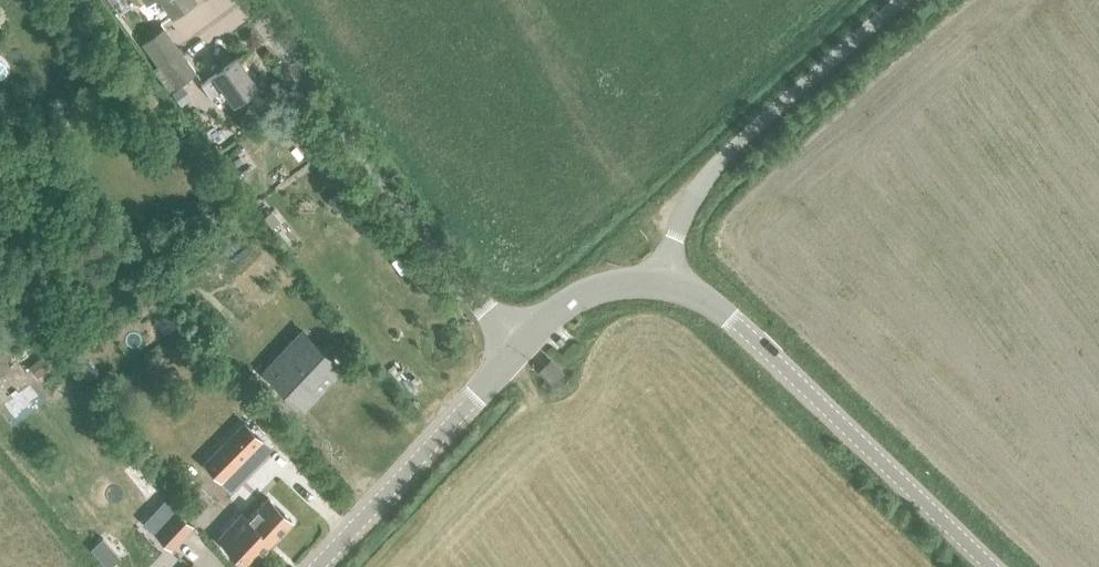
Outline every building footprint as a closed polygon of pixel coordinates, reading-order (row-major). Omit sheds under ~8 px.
[(172,15),(193,0),(162,0),(172,15)] [(143,43),(158,64),(178,48),(178,47),(172,38),(164,27),(143,43)] [(178,48),(158,64),(174,86),(195,71),(180,50),(178,48)] [(201,83),(211,97),(223,88),(233,102),(256,84),(237,58),(201,83)] [(172,92),(181,105),(191,98),(182,84),(172,92)] [(338,190),(328,197),(335,206),(345,198),(338,190)] [(272,209),(264,215),(272,225),(280,219),(272,209)] [(303,331),(265,372),(303,408),(316,394),(341,367),(316,343),(303,331)] [(81,350),(67,362),(83,382),(97,370),(81,350)] [(49,367),(46,363),(41,357),(40,357),(31,364),(39,374),(49,367)] [(540,369),(552,381),(561,371),(550,360),(540,369)] [(243,422),(203,463),(222,481),(231,490),(243,478),(234,469),(262,440),(243,422)] [(268,498),(251,515),(274,538),(291,520),(268,498)] [(154,533),(171,549),(193,525),(177,509),(154,533)] [(274,538),(251,515),(248,518),(241,512),(217,538),(247,566),(274,538)] [(107,566),(108,566),(119,557),(102,538),(90,549),(107,566)]
